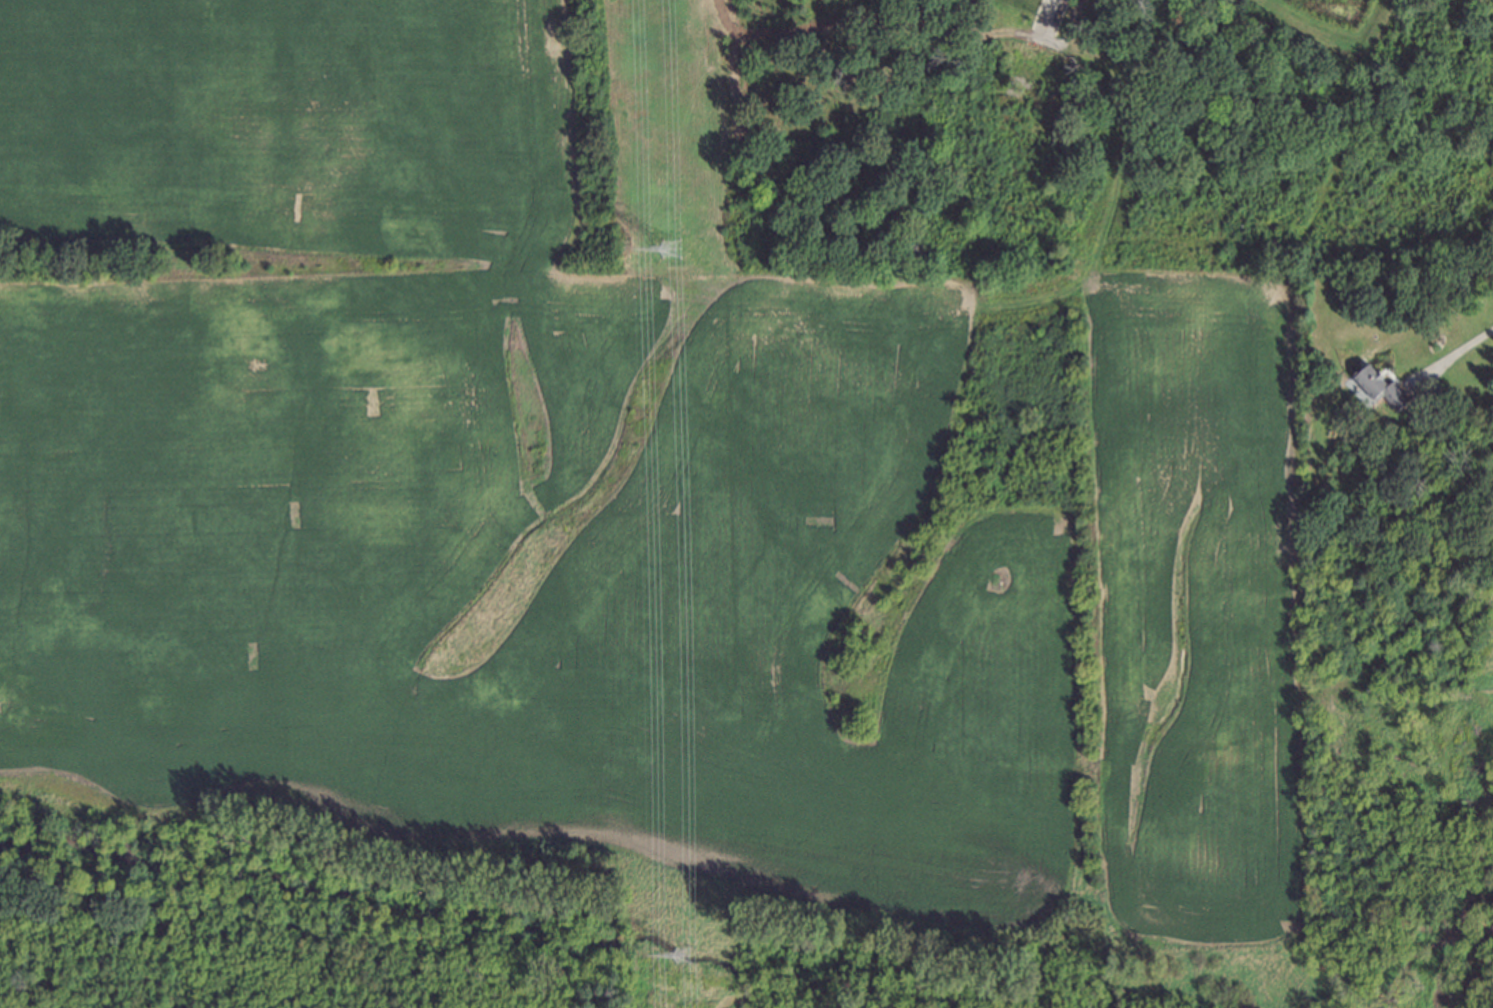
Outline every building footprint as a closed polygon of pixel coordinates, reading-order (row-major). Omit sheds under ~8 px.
[(1473,275),(1487,275),(1487,283),(1473,283),(1473,275)] [(1349,375),(1357,368),(1359,371),(1366,364),(1373,372),(1375,370),(1381,378),(1380,379),(1385,386),(1391,381),(1408,399),(1394,411),(1379,394),(1372,401),(1349,375)]
